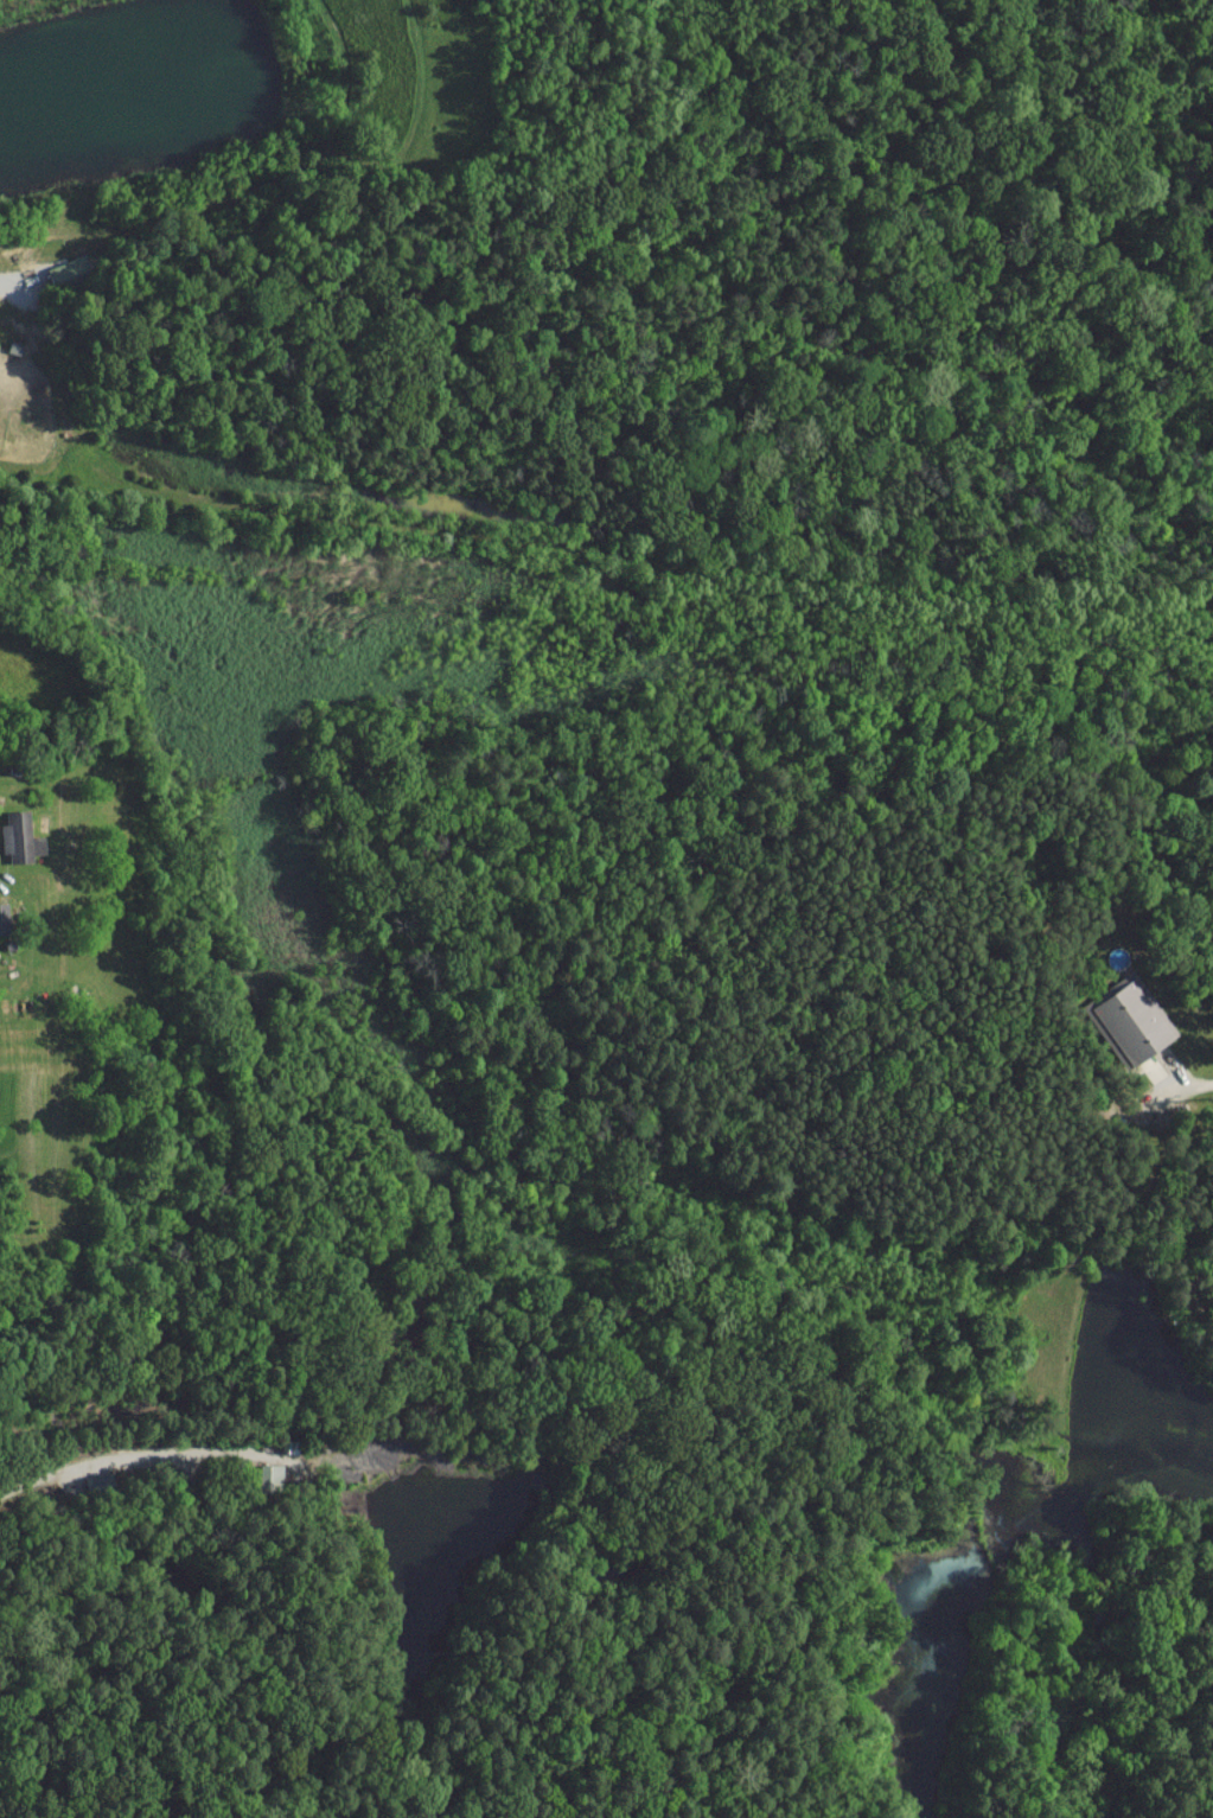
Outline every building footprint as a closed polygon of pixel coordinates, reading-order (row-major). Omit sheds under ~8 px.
[(77,273),(89,270),(85,256),(50,265),(56,291),(80,285),(77,273)] [(5,862),(34,861),(34,855),(45,854),(44,836),(30,836),(29,810),(6,811),(7,823),(4,824),(5,862)] [(1091,1007),(1115,1044),(1115,1043),(1131,1067),(1177,1037),(1137,977),(1091,1007)]
